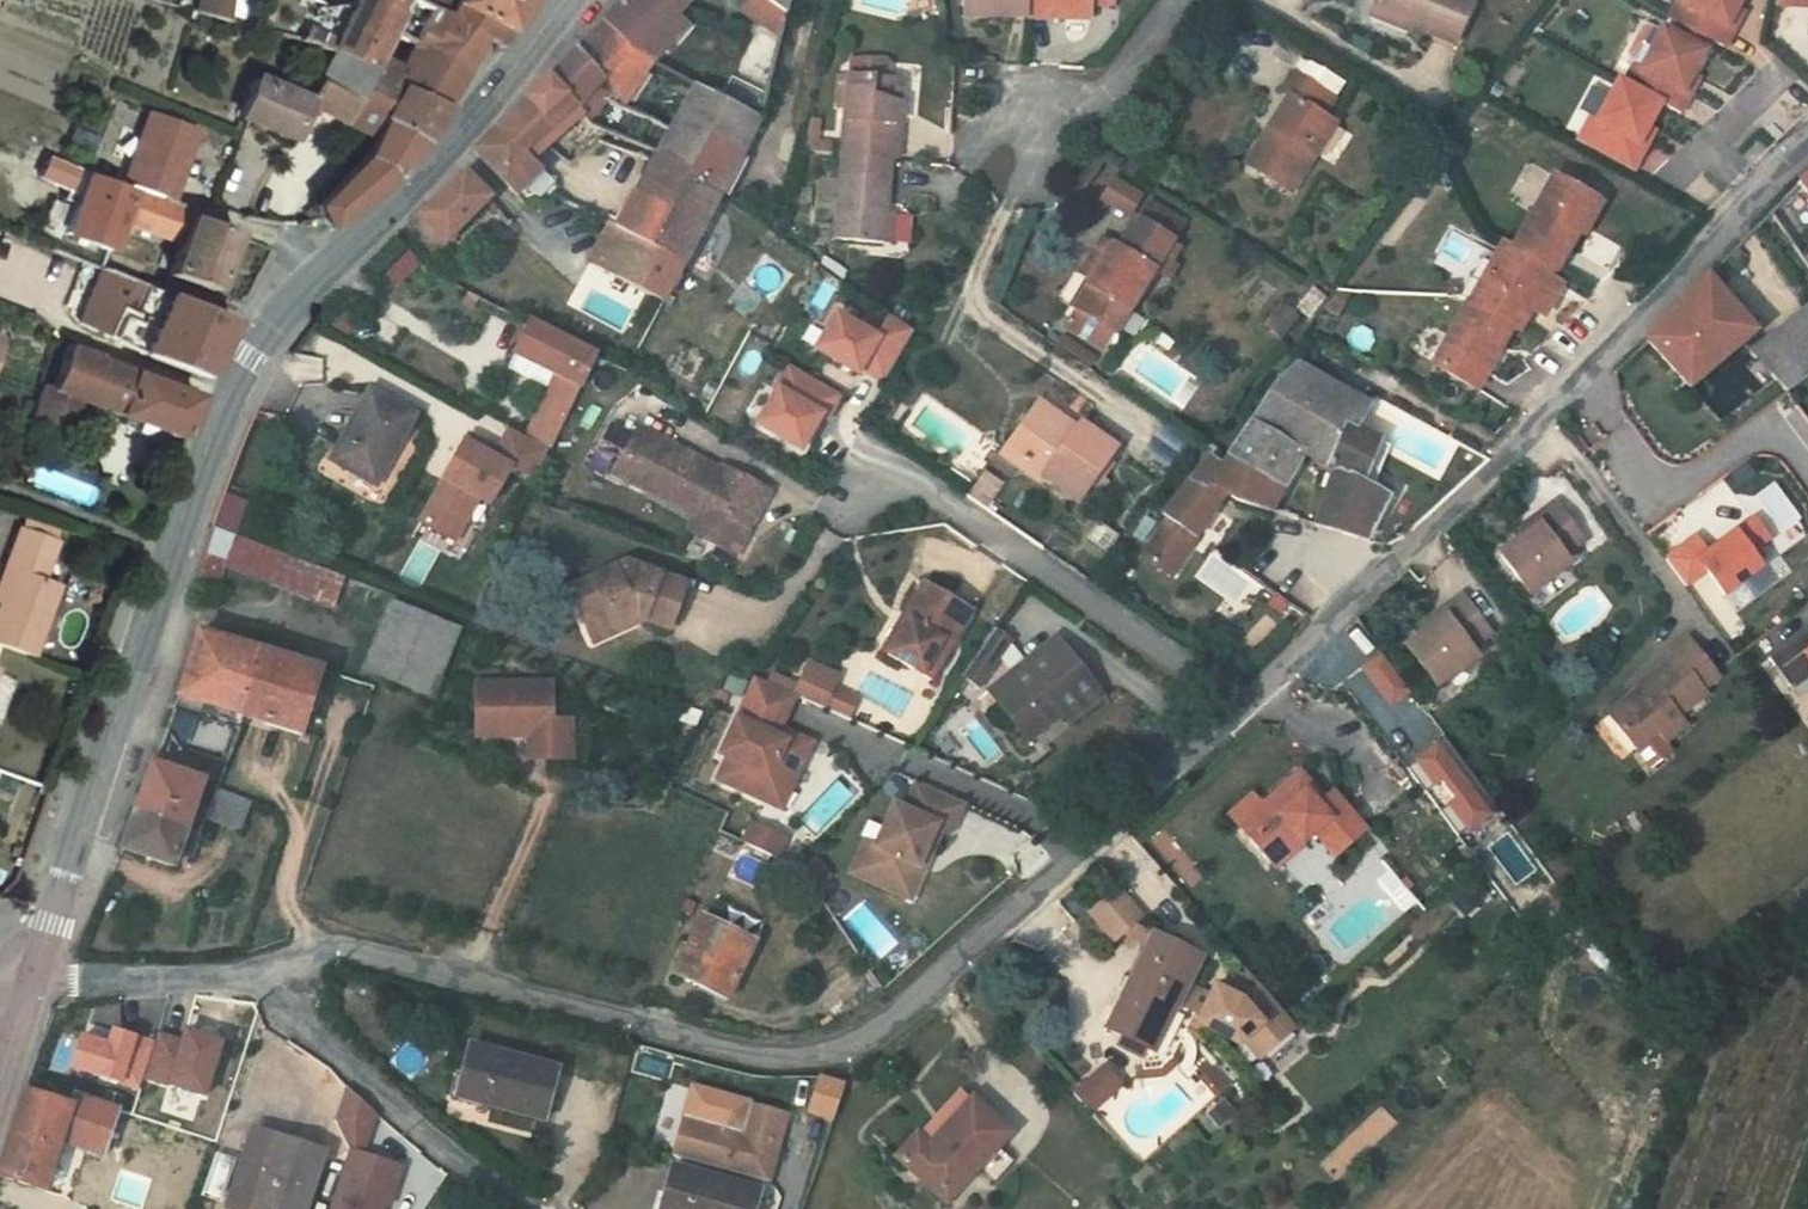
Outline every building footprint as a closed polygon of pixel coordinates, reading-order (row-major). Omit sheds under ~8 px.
[(215,14),(220,0),(191,0),(189,7),(195,9),(200,10),(215,14)] [(335,10),(315,42),(347,53),(358,57),(371,23),(384,0),(340,0),(335,10)] [(391,31),(446,75),(472,30),(436,10),(418,0),(384,0),(371,23),(391,31)] [(436,10),(441,0),(418,0),(436,10)] [(436,10),(472,30),(490,39),(510,0),(441,0),(436,10)] [(609,6),(643,39),(658,49),(676,29),(666,19),(684,0),(615,0),(609,6)] [(777,42),(789,0),(733,0),(777,42)] [(970,2),(1033,10),(1034,0),(971,0),(970,2)] [(1033,10),(1096,18),(1097,6),(1114,7),(1115,0),(1034,0),(1033,10)] [(1409,0),(1382,0),(1379,6),(1426,26),(1428,20),(1432,10),(1409,0)] [(1432,10),(1428,20),(1453,32),(1454,30),(1469,0),(1409,0),(1432,10)] [(1664,12),(1675,18),(1708,33),(1721,39),(1730,21),(1723,18),(1732,0),(1670,0),(1664,12)] [(300,9),(289,35),(315,42),(335,10),(307,1),(300,9)] [(643,39),(609,6),(584,32),(610,78),(637,95),(651,75),(627,61),(643,39)] [(1675,18),(1670,28),(1703,44),(1708,33),(1675,18)] [(1633,62),(1624,81),(1661,98),(1680,107),(1689,88),(1683,85),(1691,68),(1703,44),(1670,28),(1659,23),(1658,27),(1645,20),(1638,23),(1626,49),(1628,55),(1641,62),(1639,65),(1633,62)] [(446,75),(391,31),(380,65),(363,114),(410,135),(446,75)] [(584,32),(554,63),(592,103),(602,113),(659,143),(719,184),(759,108),(724,87),(704,76),(677,119),(637,95),(610,78),(584,32)] [(842,34),(839,62),(878,63),(879,39),(842,34)] [(651,75),(666,55),(658,49),(643,39),(627,61),(651,75)] [(347,53),(315,42),(304,68),(302,76),(335,88),(347,53)] [(327,112),(360,123),(363,114),(380,65),(358,57),(347,53),(335,88),(327,112)] [(759,108),(766,81),(734,62),(724,87),(759,108)] [(839,62),(834,136),(884,141),(891,63),(878,63),(839,62)] [(592,103),(554,63),(500,119),(542,160),(592,103)] [(1337,93),(1295,68),(1284,84),(1292,89),(1248,152),(1298,182),(1340,120),(1327,111),(1337,93)] [(1697,71),(1691,68),(1683,85),(1689,88),(1697,71)] [(293,101),(297,90),(246,72),(232,113),(283,131),(293,101)] [(297,90),(293,101),(327,112),(335,88),(302,76),(297,90)] [(1661,98),(1624,81),(1618,77),(1598,119),(1591,116),(1579,141),(1636,167),(1647,143),(1641,140),(1649,122),(1661,98)] [(151,191),(158,173),(169,177),(189,124),(140,105),(113,176),(151,191)] [(388,165),(410,135),(363,114),(360,123),(348,158),(301,208),(308,214),(316,223),(388,165)] [(542,160),(500,119),(478,140),(529,192),(545,179),(551,169),(542,160)] [(1656,125),(1649,122),(1641,140),(1647,143),(1656,125)] [(834,136),(827,231),(876,235),(884,141),(834,136)] [(614,215),(642,230),(684,253),(719,184),(659,143),(614,215)] [(1112,166),(1101,184),(1127,199),(1137,181),(1112,166)] [(441,248),(495,192),(470,167),(415,221),(441,248)] [(1555,167),(1513,237),(1551,258),(1557,261),(1581,220),(1587,222),(1602,194),(1555,167)] [(158,173),(151,191),(162,195),(169,177),(158,173)] [(206,285),(227,227),(182,210),(183,205),(161,197),(127,183),(125,189),(82,174),(62,229),(104,245),(113,217),(170,237),(160,268),(206,285)] [(1149,188),(1137,206),(1171,226),(1182,207),(1149,188)] [(1087,271),(1073,294),(1117,321),(1154,259),(1164,242),(1169,245),(1178,230),(1171,226),(1137,206),(1120,235),(1103,224),(1079,266),(1087,271)] [(625,274),(642,230),(614,215),(602,209),(582,254),(625,274)] [(625,274),(665,293),(684,253),(642,230),(625,274)] [(1518,319),(1551,258),(1513,237),(1508,234),(1474,299),(1511,316),(1518,319)] [(1164,242),(1154,259),(1168,267),(1178,250),(1169,245),(1164,242)] [(212,337),(223,314),(96,263),(73,317),(136,346),(153,353),(197,370),(212,337)] [(1709,272),(1648,335),(1683,374),(1738,330),(1752,319),(1709,272)] [(1107,338),(1117,321),(1073,294),(1063,311),(1107,338)] [(1511,316),(1474,299),(1467,296),(1436,351),(1476,375),(1511,316)] [(1779,384),(1807,363),(1807,297),(1748,342),(1779,384)] [(840,307),(818,341),(859,367),(862,362),(884,376),(914,320),(895,307),(879,332),(840,307)] [(558,368),(530,431),(554,443),(599,343),(536,313),(522,348),(558,368)] [(20,412),(17,419),(58,434),(72,395),(174,433),(186,399),(188,391),(85,353),(87,348),(44,333),(33,363),(35,364),(31,375),(20,412)] [(1250,408),(1309,444),(1322,453),(1346,414),(1356,421),(1369,399),(1295,355),(1260,392),(1250,408)] [(778,381),(757,414),(799,441),(820,408),(825,411),(840,388),(790,356),(775,379),(778,381)] [(410,414),(358,390),(331,456),(382,479),(410,414)] [(1034,398),(1013,425),(1029,437),(1018,454),(1042,470),(1047,462),(1080,485),(1116,433),(1084,409),(1072,425),(1034,398)] [(1309,444),(1250,408),(1223,447),(1287,482),(1309,444)] [(1333,460),(1356,421),(1346,414),(1322,453),(1333,460)] [(1378,432),(1356,421),(1333,460),(1338,463),(1316,514),(1363,531),(1382,484),(1360,475),(1378,432)] [(472,434),(431,523),(466,540),(475,520),(486,496),(498,501),(516,461),(541,472),(554,443),(530,431),(513,423),(502,447),(472,434)] [(741,476),(640,423),(626,454),(639,461),(634,477),(700,510),(692,526),(724,543),(727,538),(739,544),(772,484),(745,470),(741,476)] [(1001,441),(1018,454),(1029,437),(1013,425),(1001,441)] [(1287,482),(1223,447),(1217,456),(1204,448),(1164,502),(1172,508),(1201,529),(1234,484),(1278,499),(1287,482)] [(13,479),(18,463),(3,457),(0,467),(0,474),(13,479)] [(498,501),(486,496),(475,520),(487,525),(498,501)] [(1531,520),(1491,550),(1523,592),(1564,560),(1558,552),(1578,538),(1547,498),(1528,512),(1531,520)] [(34,536),(40,521),(3,506),(0,512),(0,523),(34,536)] [(1201,529),(1172,508),(1145,544),(1173,565),(1201,529)] [(1703,543),(1692,528),(1663,549),(1684,576),(1701,564),(1719,588),(1757,560),(1746,545),(1765,530),(1749,509),(1703,543)] [(248,522),(225,513),(215,539),(239,546),(248,522)] [(341,602),(355,567),(248,522),(239,546),(233,563),(341,602)] [(12,646),(37,576),(23,569),(34,536),(0,523),(0,642),(12,646)] [(220,596),(233,563),(210,555),(198,589),(220,596)] [(575,582),(588,620),(611,612),(615,620),(638,612),(668,621),(682,579),(637,562),(575,582)] [(968,607),(920,580),(901,615),(908,618),(887,654),(928,676),(968,607)] [(1444,611),(1403,644),(1435,684),(1478,648),(1472,643),(1491,630),(1458,590),(1439,604),(1444,611)] [(366,659),(435,692),(461,624),(391,595),(366,659)] [(999,612),(974,649),(994,662),(1017,631),(999,612)] [(248,704),(269,642),(205,622),(184,685),(248,704)] [(1769,651),(1792,683),(1807,672),(1807,623),(1769,651)] [(1635,684),(1605,707),(1628,738),(1649,722),(1656,733),(1680,714),(1672,705),(1706,682),(1701,673),(1713,664),(1684,627),(1666,639),(1674,648),(1631,678),(1635,684)] [(1102,686),(1060,628),(991,681),(1027,730),(1062,703),(1069,711),(1102,686)] [(269,642),(248,704),(311,722),(330,660),(269,642)] [(974,649),(963,667),(982,679),(994,662),(974,649)] [(1399,685),(1373,650),(1354,665),(1381,699),(1399,685)] [(829,661),(812,653),(798,684),(826,697),(834,680),(836,676),(824,671),(829,661)] [(829,661),(824,671),(836,676),(841,666),(829,661)] [(798,684),(758,666),(722,743),(729,746),(719,767),(762,787),(793,776),(814,731),(783,717),(798,684)] [(1792,683),(1797,691),(1807,685),(1807,672),(1792,683)] [(481,678),(482,731),(509,731),(509,721),(534,721),(534,753),(558,753),(557,714),(556,677),(481,678)] [(858,691),(834,680),(826,697),(850,708),(858,691)] [(577,714),(557,714),(558,753),(578,752),(577,714)] [(1486,792),(1434,725),(1396,755),(1415,779),(1428,769),(1442,787),(1429,797),(1448,822),(1486,792)] [(136,774),(144,750),(134,746),(126,771),(136,774)] [(210,771),(158,750),(141,799),(195,816),(210,771)] [(867,832),(852,863),(899,884),(913,854),(918,857),(937,816),(943,819),(952,823),(963,793),(918,773),(906,801),(896,796),(877,836),(867,832)] [(256,787),(224,775),(214,805),(245,817),(256,787)] [(793,776),(762,787),(783,797),(793,776)] [(1270,779),(1236,805),(1266,840),(1296,816),(1306,827),(1321,815),(1345,840),(1369,820),(1331,776),(1315,789),(1302,776),(1279,792),(1270,779)] [(195,816),(141,799),(129,836),(182,855),(195,816)] [(753,816),(744,835),(777,849),(786,830),(753,816)] [(911,889),(943,819),(937,816),(918,857),(913,854),(899,884),(911,889)] [(818,848),(805,862),(813,874),(825,861),(818,848)] [(825,861),(813,874),(817,882),(831,868),(825,861)] [(1119,878),(1092,902),(1116,928),(1126,919),(1134,913),(1142,905),(1119,878)] [(739,985),(765,927),(708,902),(681,960),(739,985)] [(1134,913),(1126,919),(1144,926),(1148,918),(1134,913)] [(1200,940),(1148,918),(1144,926),(1105,1013),(1138,1027),(1144,1016),(1163,1025),(1177,993),(1181,984),(1186,972),(1200,940)] [(1211,982),(1199,1008),(1204,1010),(1219,1016),(1225,1011),(1242,1030),(1249,1023),(1265,1040),(1299,1009),(1248,952),(1235,964),(1249,979),(1244,984),(1215,971),(1211,982)] [(1186,972),(1181,984),(1191,988),(1187,998),(1194,1001),(1187,1017),(1199,1022),(1204,1010),(1199,1008),(1211,982),(1186,972)] [(1181,984),(1177,993),(1187,998),(1191,988),(1181,984)] [(167,1036),(157,1066),(219,1086),(237,1032),(199,1020),(195,1032),(171,1024),(167,1036)] [(122,1021),(117,1036),(91,1027),(80,1061),(151,1084),(157,1066),(167,1036),(122,1021)] [(557,1067),(468,1043),(455,1095),(544,1120),(557,1067)] [(1113,1051),(1078,1082),(1094,1099),(1133,1064),(1121,1051),(1113,1051)] [(1214,1057),(1204,1066),(1220,1083),(1229,1074),(1214,1057)] [(842,1085),(821,1078),(811,1109),(832,1116),(842,1085)] [(980,1092),(968,1081),(928,1125),(939,1136),(980,1092)] [(748,1125),(756,1097),(697,1082),(690,1109),(748,1125)] [(349,1088),(337,1117),(348,1149),(330,1208),(392,1208),(404,1166),(367,1155),(377,1123),(364,1107),(367,1099),(349,1088)] [(81,1104),(36,1092),(18,1144),(7,1174),(56,1190),(72,1139),(115,1154),(130,1109),(85,1093),(81,1104)] [(1015,1124),(980,1092),(939,1136),(928,1125),(902,1153),(950,1194),(1015,1124)] [(690,1109),(679,1149),(775,1174),(793,1107),(756,1097),(748,1125),(690,1109)] [(272,1130),(264,1153),(259,1152),(239,1208),(315,1208),(335,1152),(272,1130)] [(679,1158),(667,1201),(691,1207),(690,1208),(758,1208),(765,1182),(679,1158)]
